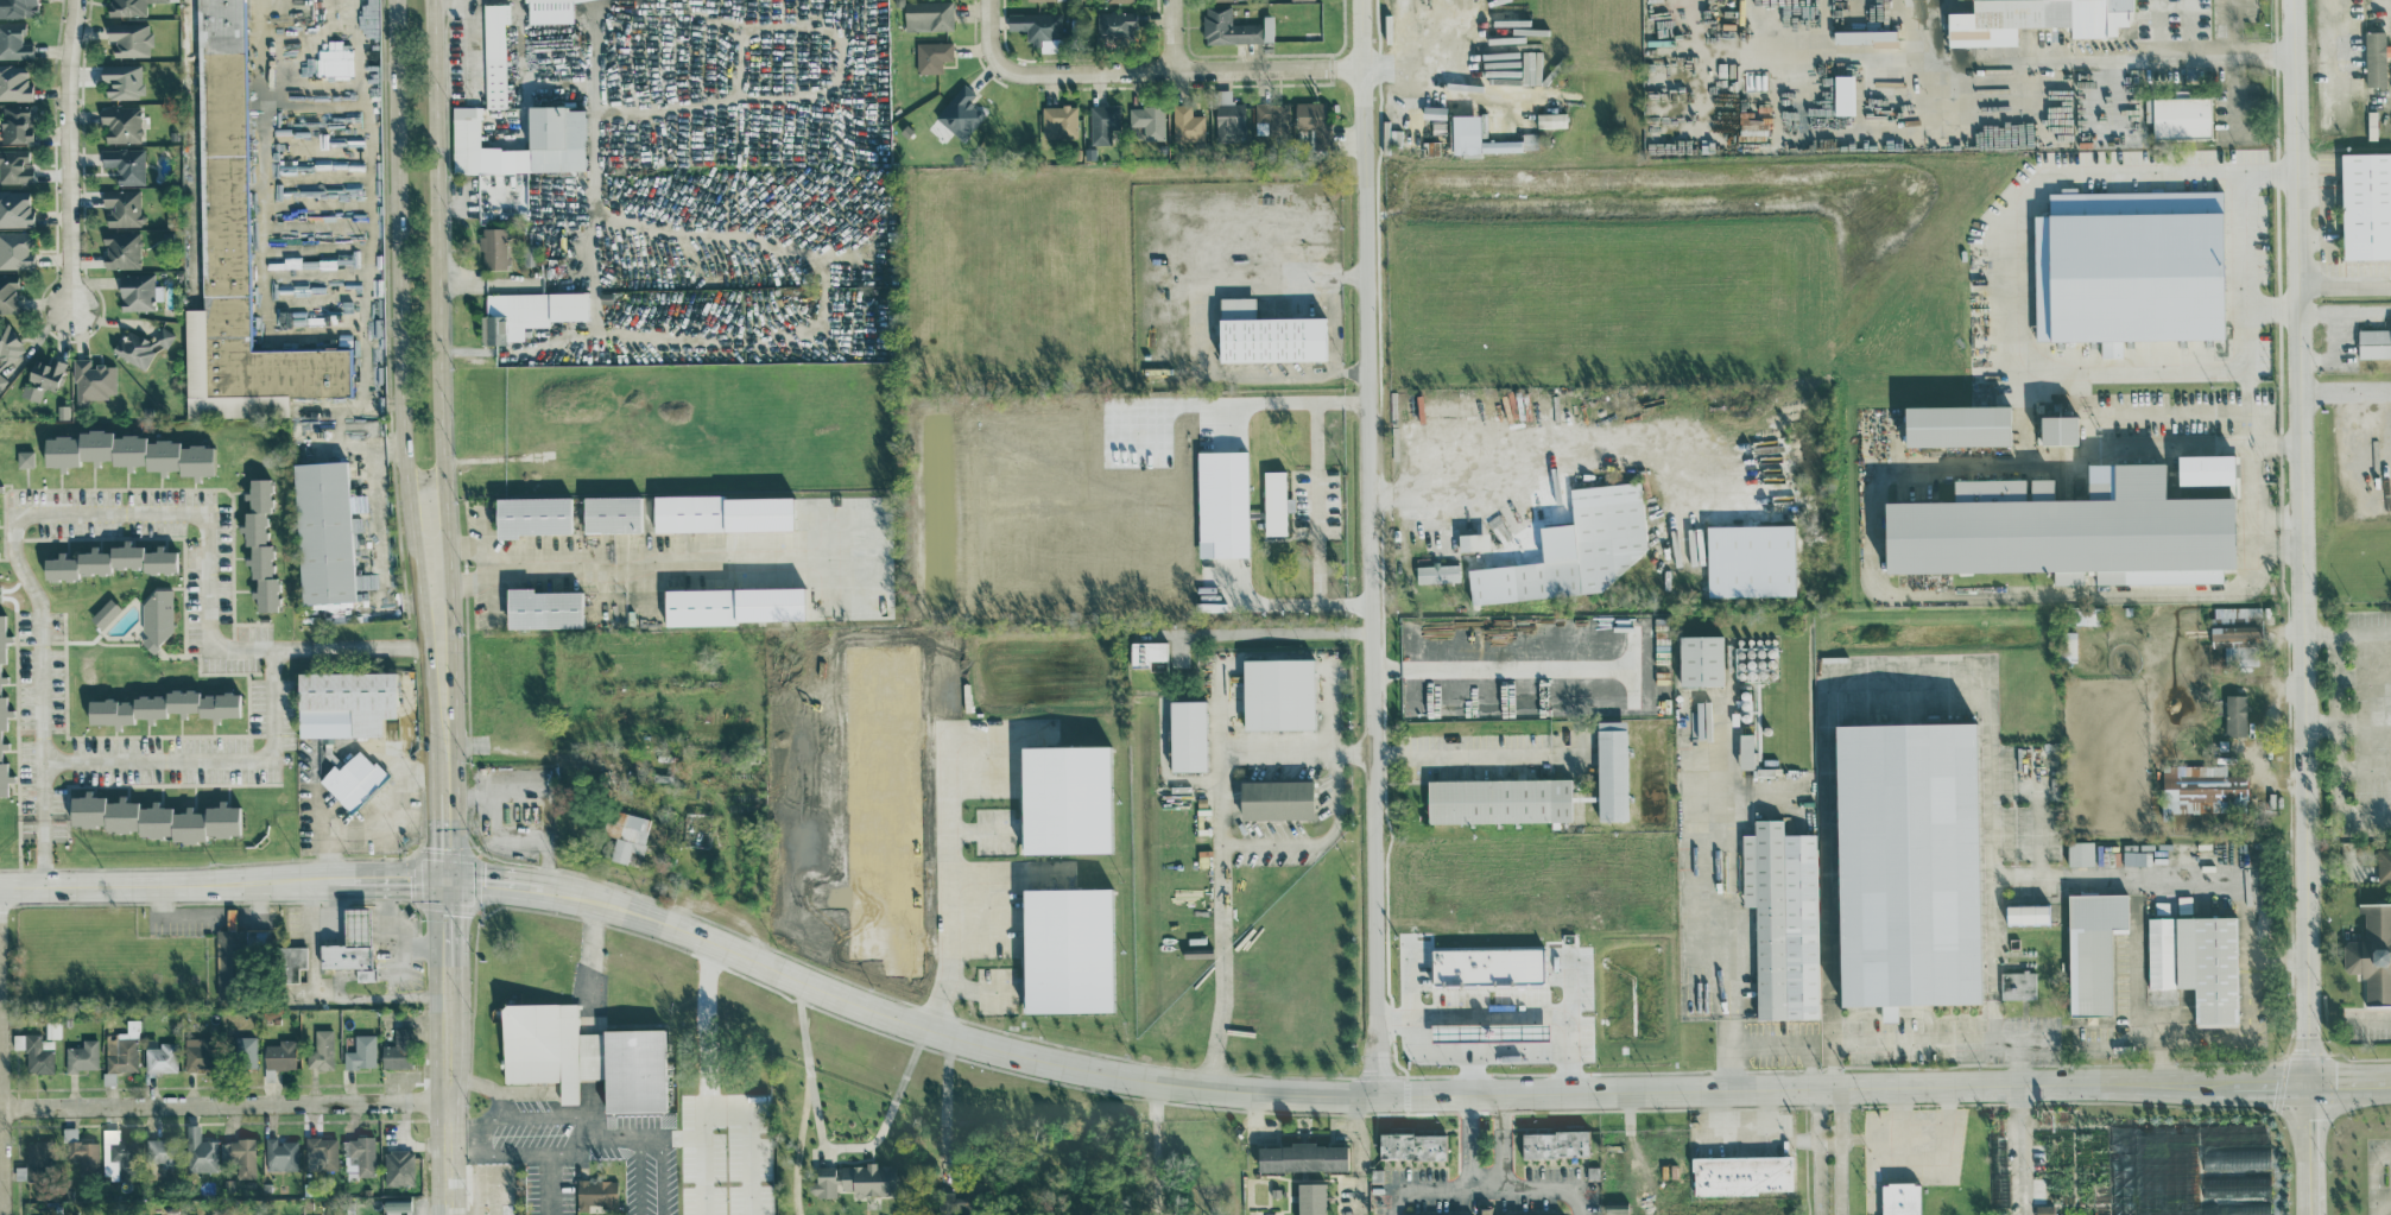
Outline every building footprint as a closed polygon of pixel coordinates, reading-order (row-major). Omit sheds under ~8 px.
[(36,17),(35,0),(0,0),(0,18),(36,17)] [(146,2),(168,2),(168,0),(109,0),(109,15),(146,15),(146,2)] [(244,0),(196,0),(197,101),(203,101),(204,137),(199,137),(199,148),(203,148),(204,165),(202,165),(203,309),(184,309),(185,417),(288,417),(287,397),(348,397),(348,350),(247,351),(244,0)] [(1972,12),(1946,12),(1947,47),(2017,45),(2016,27),(2070,26),(2070,37),(2117,36),(2117,26),(2127,26),(2127,10),(2133,9),(2132,0),(1971,0),(1972,12)] [(952,29),(952,1),(903,2),(904,31),(952,29)] [(508,3),(482,4),(484,108),(505,108),(503,23),(509,23),(508,3)] [(1204,44),(1261,43),(1260,23),(1231,24),(1231,5),(1203,6),(1204,44)] [(1135,12),(1096,12),(1097,39),(1128,39),(1128,34),(1136,33),(1135,12)] [(1041,39),(1067,39),(1066,13),(1006,14),(1006,30),(1025,30),(1025,43),(1041,43),(1041,39)] [(1273,15),(1262,15),(1262,41),(1272,41),(1273,15)] [(24,42),(24,22),(0,22),(0,59),(32,58),(31,42),(24,42)] [(150,56),(151,23),(105,23),(105,40),(113,40),(113,55),(150,56)] [(2384,31),(2364,32),(2366,87),(2386,86),(2384,31)] [(941,73),(941,62),(952,62),(952,42),(915,43),(916,73),(941,73)] [(28,64),(0,65),(0,100),(30,99),(28,64)] [(141,64),(100,65),(100,81),(106,81),(106,98),(142,97),(141,64)] [(1833,76),(1833,115),(1854,115),(1854,75),(1833,76)] [(975,94),(964,84),(934,116),(961,141),(985,115),(969,101),(975,94)] [(1230,89),(1215,89),(1216,142),(1243,141),(1242,103),(1231,103),(1230,89)] [(2153,138),(2211,136),(2210,96),(2145,98),(2145,121),(2152,121),(2153,138)] [(1289,103),(1255,102),(1255,121),(1266,122),(1266,131),(1289,131),(1289,103)] [(1295,102),(1295,129),(1316,129),(1316,143),(1329,143),(1329,134),(1322,134),(1323,102),(1295,102)] [(30,142),(30,104),(0,104),(0,109),(1,143),(30,142)] [(1089,105),(1090,144),(1110,144),(1110,129),(1119,129),(1118,104),(1089,105)] [(1191,104),(1172,104),(1173,141),(1204,141),(1204,115),(1191,116),(1191,104)] [(139,105),(99,106),(100,124),(105,124),(106,143),(140,142),(139,105)] [(451,173),(584,172),(584,107),(526,107),(526,148),(479,148),(479,106),(451,106),(451,173)] [(1076,106),(1041,106),(1041,138),(1076,138),(1076,106)] [(1129,126),(1143,125),(1143,140),(1163,139),(1163,106),(1129,106),(1129,126)] [(1565,113),(1536,114),(1537,128),(1566,127),(1565,113)] [(1450,115),(1452,152),(1533,150),(1533,133),(1521,133),(1521,140),(1480,141),(1480,115),(1450,115)] [(144,149),(101,148),(100,166),(116,167),(115,184),(143,185),(144,149)] [(31,164),(28,164),(27,149),(0,150),(0,183),(32,183),(31,164)] [(2342,260),(2390,259),(2390,153),(2341,154),(2342,260)] [(0,191),(0,227),(31,226),(30,190),(0,191)] [(108,227),(141,226),(140,190),(101,190),(101,206),(107,206),(108,227)] [(2222,191),(2048,193),(2048,216),(2033,216),(2034,342),(2100,341),(2100,358),(2122,358),(2122,341),(2223,340),(2222,191)] [(480,270),(506,269),(505,228),(480,229),(480,270)] [(0,232),(0,270),(32,269),(31,231),(0,232)] [(139,231),(102,232),(103,268),(139,268),(139,231)] [(154,310),(154,300),(162,300),(161,285),(153,285),(153,273),(118,274),(119,310),(154,310)] [(0,275),(0,313),(16,313),(15,275),(0,275)] [(484,294),(485,315),(479,315),(480,343),(523,342),(522,327),(548,326),(548,321),(588,320),(587,291),(484,294)] [(1254,298),(1218,298),(1218,363),(1326,361),(1325,317),(1255,318),(1254,298)] [(147,371),(168,331),(159,326),(151,342),(124,328),(112,353),(147,371)] [(54,392),(64,362),(51,358),(48,365),(32,359),(20,396),(37,402),(42,388),(54,392)] [(115,365),(90,365),(90,358),(74,358),(75,399),(115,398),(115,365)] [(2009,402),(1903,404),(1904,445),(2010,443),(2009,402)] [(2040,442),(2077,441),(2076,413),(2040,413),(2040,442)] [(216,447),(125,434),(111,436),(111,431),(95,429),(78,431),(74,438),(39,433),(44,464),(58,466),(59,476),(65,466),(76,464),(77,458),(84,459),(97,466),(98,458),(110,459),(110,463),(118,464),(130,471),(131,463),(143,464),(164,476),(165,468),(177,469),(177,473),(185,474),(196,481),(200,473),(212,475),(216,447)] [(17,467),(33,466),(32,450),(16,450),(17,467)] [(2233,452),(2177,453),(2178,483),(2234,482),(2233,452)] [(293,461),(298,602),(352,600),(346,459),(293,461)] [(1883,568),(2054,572),(2053,583),(2083,584),(2083,570),(2093,566),(2096,574),(2095,581),(2222,584),(2223,570),(2234,566),(2235,495),(2164,494),(2165,464),(2164,460),(2114,459),(2109,479),(2088,478),(2087,496),(2053,495),(2053,479),(2053,476),(2030,476),(2025,478),(1954,476),(1953,499),(1884,498),(1883,568)] [(1287,535),(1286,468),(1262,468),(1264,536),(1287,535)] [(263,528),(264,517),(263,509),(273,507),(267,478),(248,476),(247,490),(243,491),(247,510),(243,511),(242,523),(237,524),(242,544),(249,545),(247,556),(243,557),(249,577),(255,578),(254,589),(250,589),(255,608),(276,611),(278,594),(274,576),(268,576),(270,557),(263,528)] [(1467,567),(1470,603),(1615,590),(1613,564),(1648,561),(1641,480),(1569,486),(1572,522),(1539,524),(1542,561),(1467,567)] [(790,493),(651,496),(652,530),(791,528),(790,493)] [(639,531),(638,494),(582,496),(583,532),(639,531)] [(570,495),(493,497),(494,537),(516,537),(516,533),(570,532),(570,495)] [(1706,524),(1707,596),(1794,595),(1793,523),(1706,524)] [(45,581),(139,563),(141,574),(175,567),(171,548),(158,551),(158,548),(143,551),(141,543),(129,546),(128,541),(107,545),(108,549),(93,552),(92,548),(74,552),(75,555),(61,558),(60,554),(40,559),(45,581)] [(1459,563),(1415,564),(1416,583),(1459,582),(1459,563)] [(803,621),(802,585),(663,588),(663,623),(803,621)] [(171,588),(143,588),(144,647),(156,647),(156,636),(172,636),(171,588)] [(505,589),(505,628),(581,626),(580,588),(505,589)] [(2259,607),(2222,606),(2222,621),(2211,621),(2211,646),(2224,646),(2224,665),(2259,665),(2259,607)] [(2073,623),(2098,625),(2099,609),(2073,608),(2073,623)] [(2077,631),(2061,631),(2061,660),(2076,661),(2077,631)] [(1679,634),(1679,685),(1723,684),(1723,634),(1679,634)] [(1167,640),(1129,640),(1130,665),(1149,665),(1148,660),(1167,660),(1167,640)] [(1313,657),(1242,658),(1242,729),(1314,728),(1313,657)] [(295,672),(296,736),(381,735),(381,717),(395,717),(395,670),(295,672)] [(86,699),(86,723),(112,723),(119,723),(130,723),(132,717),(145,716),(152,717),(163,716),(165,710),(167,710),(184,717),(184,711),(197,710),(197,717),(201,716),(216,722),(218,716),(237,716),(236,693),(232,692),(201,693),(189,688),(166,689),(164,694),(142,695),(135,692),(132,700),(117,700),(110,698),(86,699)] [(2225,734),(2246,734),(2246,694),(2226,693),(2225,734)] [(1169,699),(1169,771),(1206,770),(1205,699),(1169,699)] [(1598,820),(1627,819),(1626,720),(1596,720),(1598,820)] [(1833,722),(1839,1006),(1881,1005),(1881,1021),(1897,1021),(1897,1004),(1980,1002),(1975,720),(1833,722)] [(1738,768),(1754,768),(1754,732),(1738,732),(1738,768)] [(1108,743),(1019,745),(1020,853),(1110,852),(1108,743)] [(387,777),(359,747),(337,768),(333,764),(318,779),(350,812),(387,777)] [(2226,764),(2162,764),(2162,811),(2247,811),(2247,775),(2226,774),(2226,764)] [(1426,779),(1426,823),(1571,820),(1570,777),(1426,779)] [(1311,779),(1239,780),(1240,818),(1312,817),(1311,779)] [(67,822),(170,838),(170,839),(186,842),(202,839),(203,832),(234,837),(239,806),(225,804),(223,793),(215,806),(205,804),(201,811),(196,811),(184,803),(183,812),(171,810),(171,807),(164,806),(151,798),(150,807),(138,805),(137,801),(130,800),(118,792),(116,802),(104,800),(104,796),(97,795),(86,788),(81,796),(71,794),(67,822)] [(626,863),(630,850),(641,853),(650,818),(609,807),(602,833),(614,836),(609,859),(626,863)] [(1756,1019),(1818,1018),(1817,833),(1783,833),(1783,818),(1754,818),(1754,833),(1741,833),(1742,905),(1755,905),(1756,1019)] [(2094,865),(2093,840),(2067,840),(2068,865),(2094,865)] [(2377,849),(2378,881),(2390,880),(2390,848),(2377,849)] [(1021,887),(1022,1012),(1111,1011),(1110,886),(1021,887)] [(2067,893),(2069,1015),(2112,1014),(2111,931),(2128,931),(2128,892),(2067,893)] [(2049,903),(2005,904),(2006,925),(2049,923),(2049,903)] [(2364,903),(2390,903),(2390,1005),(2366,1006),(2365,976),(2361,976),(2361,973),(2342,973),(2342,941),(2360,941),(2360,935),(2365,935),(2364,903)] [(343,944),(319,944),(320,967),(356,967),(356,980),(375,980),(375,969),(369,969),(369,907),(343,907),(343,944)] [(2174,916),(2176,987),(2193,987),(2194,1022),(2238,1021),(2236,915),(2174,916)] [(2174,987),(2172,916),(2147,916),(2148,987),(2174,987)] [(307,968),(306,945),(277,946),(278,982),(298,982),(298,968),(307,968)] [(1494,983),(1493,981),(1543,980),(1542,947),(1430,949),(1431,984),(1494,983)] [(2000,971),(2001,999),(2036,998),(2035,970),(2000,971)] [(501,1082),(558,1081),(559,1103),(578,1103),(578,1078),(602,1078),(603,1112),(665,1111),(663,1029),(578,1030),(577,1002),(500,1003),(501,1082)] [(104,1033),(105,1072),(138,1071),(136,1018),(125,1019),(125,1032),(104,1033)] [(45,1038),(60,1037),(60,1020),(44,1020),(45,1038)] [(381,1068),(412,1067),(410,1026),(394,1027),(394,1045),(381,1045),(381,1068)] [(333,1068),(333,1029),(314,1029),(314,1049),(306,1049),(307,1068),(333,1068)] [(52,1073),(52,1049),(40,1049),(40,1033),(12,1033),(12,1048),(24,1048),(25,1073),(52,1073)] [(375,1034),(354,1035),(355,1051),(343,1051),(343,1068),(375,1067),(375,1034)] [(255,1067),(256,1036),(234,1035),(233,1066),(255,1067)] [(184,1069),(209,1069),(208,1037),(184,1037),(184,1069)] [(65,1046),(65,1070),(97,1070),(97,1038),(81,1039),(81,1046),(65,1046)] [(294,1038),(278,1039),(278,1044),(263,1044),(264,1069),(295,1068),(294,1038)] [(144,1047),(144,1071),(175,1071),(175,1041),(158,1041),(158,1047),(144,1047)] [(199,1140),(199,1124),(186,1125),(187,1171),(218,1171),(217,1140),(199,1140)] [(97,1141),(76,1142),(76,1127),(64,1127),(64,1157),(77,1157),(78,1172),(97,1172),(97,1141)] [(101,1128),(102,1179),(132,1178),(132,1141),(118,1141),(118,1128),(101,1128)] [(1587,1153),(1587,1129),(1555,1131),(1555,1133),(1522,1133),(1522,1157),(1555,1157),(1555,1154),(1587,1153)] [(1446,1132),(1379,1133),(1379,1159),(1446,1158),(1446,1132)] [(305,1172),(337,1172),(336,1136),(304,1137),(305,1172)] [(297,1141),(276,1141),(276,1137),(265,1137),(266,1170),(297,1169),(297,1141)] [(374,1137),(343,1138),(344,1178),(375,1177),(374,1137)] [(146,1138),(146,1162),(160,1163),(159,1168),(172,1168),(173,1139),(146,1138)] [(237,1178),(255,1177),(254,1139),(220,1140),(220,1158),(237,1158),(237,1178)] [(25,1141),(26,1176),(48,1176),(48,1141),(25,1141)] [(1345,1143),(1256,1145),(1257,1171),(1346,1169),(1345,1143)] [(414,1150),(385,1150),(384,1184),(413,1185),(414,1150)] [(1693,1194),(1792,1192),(1792,1157),(1692,1158),(1693,1194)] [(895,1165),(840,1164),(839,1193),(894,1194),(895,1165)] [(835,1167),(815,1166),(815,1181),(808,1180),(808,1196),(834,1196),(835,1167)] [(616,1180),(577,1179),(576,1210),(588,1210),(588,1204),(616,1205),(616,1180)] [(1297,1214),(1325,1214),(1324,1182),(1297,1182),(1297,1214)] [(1881,1214),(1921,1214),(1920,1182),(1881,1182),(1881,1214)] [(941,1205),(953,1205),(952,1191),(941,1191),(941,1205)] [(385,1200),(384,1214),(400,1214),(400,1210),(410,1210),(410,1200),(385,1200)]
